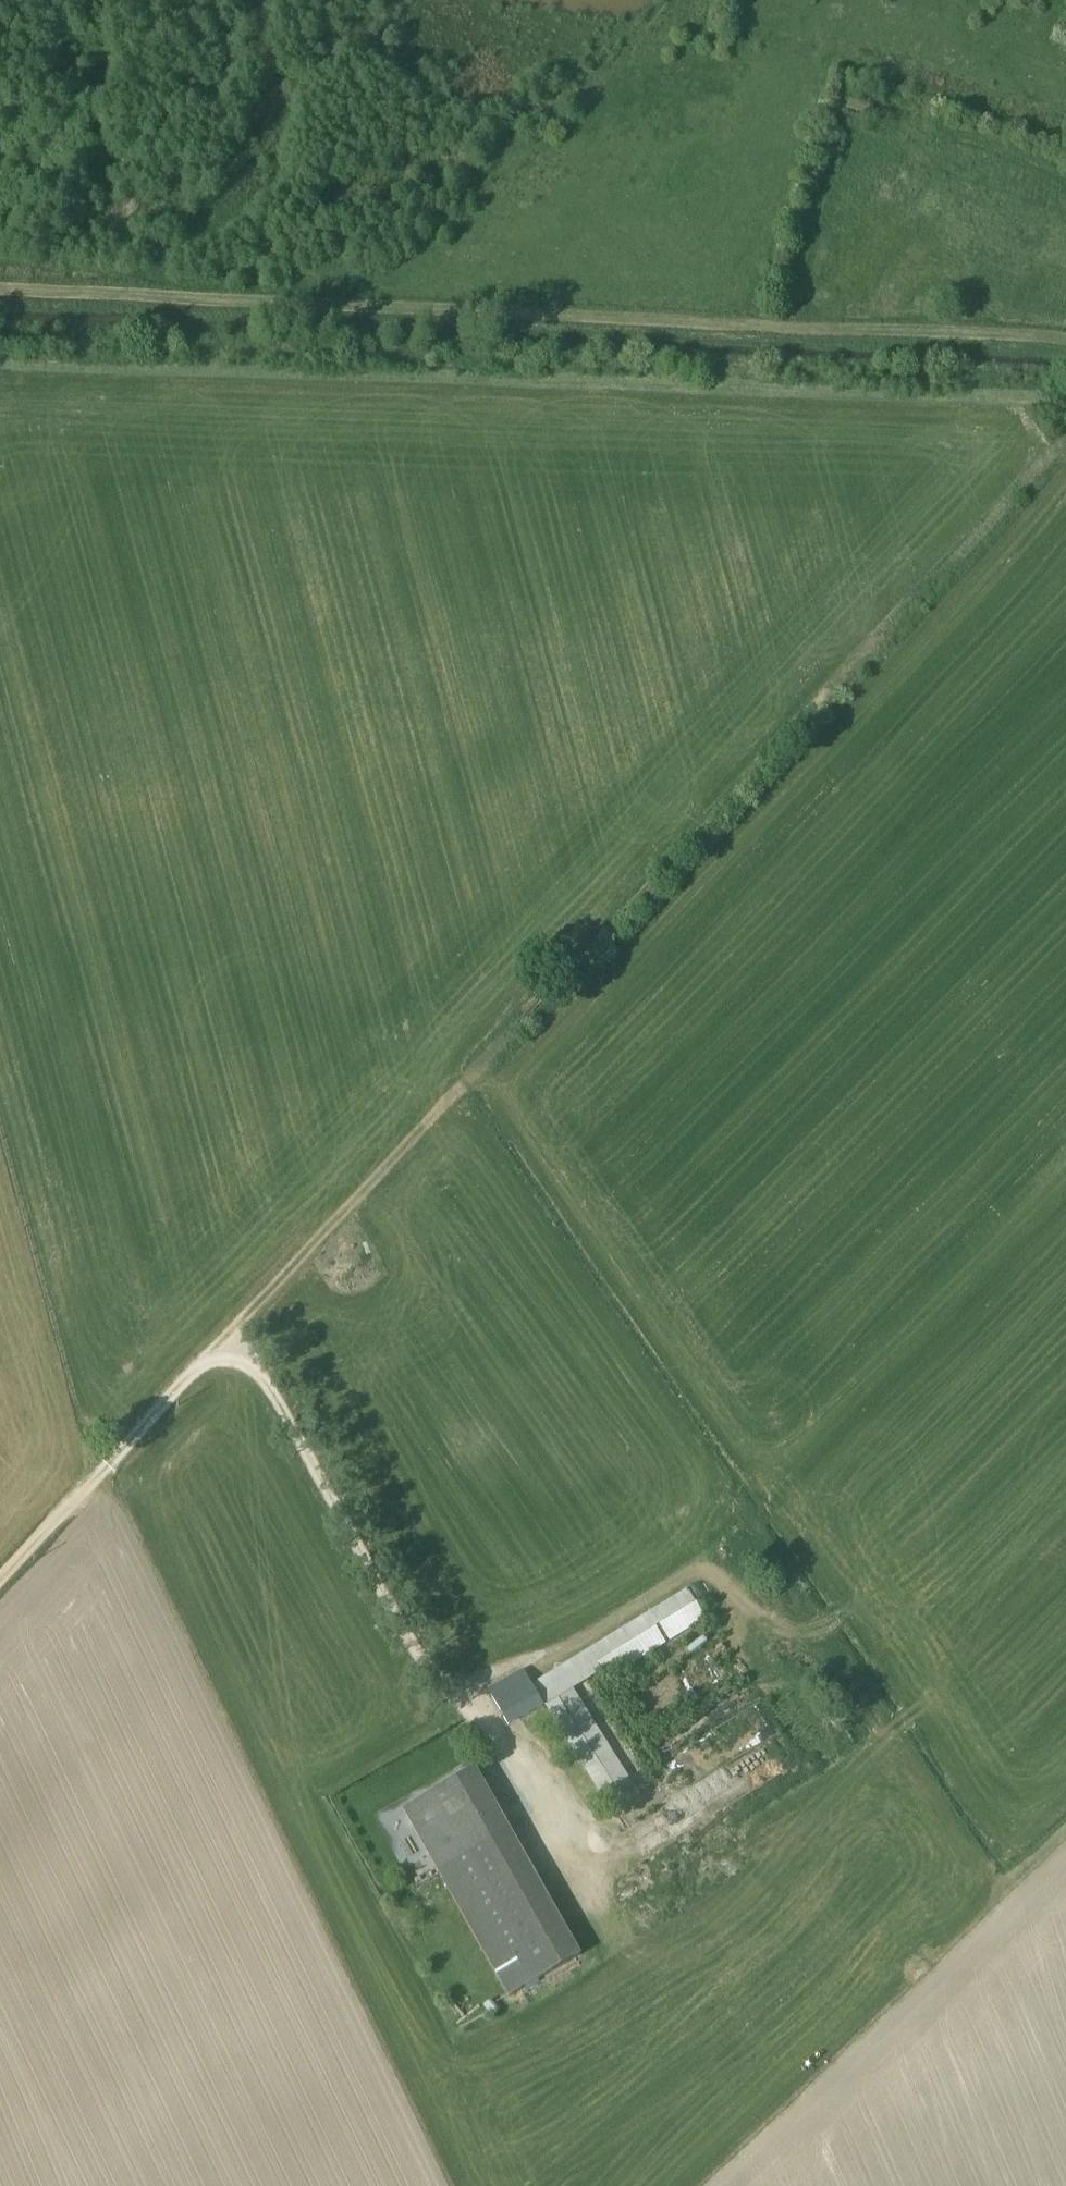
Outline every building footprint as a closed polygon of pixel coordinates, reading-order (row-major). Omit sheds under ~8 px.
[(869,109),(848,103),(844,113),(865,120),(869,109)] [(517,1676),(489,1692),(508,1724),(545,1703),(603,1804),(631,1788),(580,1701),(591,1695),(583,1681),(599,1672),(594,1664),(695,1606),(692,1602),(702,1597),(696,1587),(524,1687),(517,1676)] [(696,1695),(718,1684),(706,1659),(684,1670),(696,1695)] [(773,1740),(759,1709),(675,1747),(689,1778),(773,1740)] [(476,1769),(401,1809),(504,2000),(579,1959),(476,1769)]
